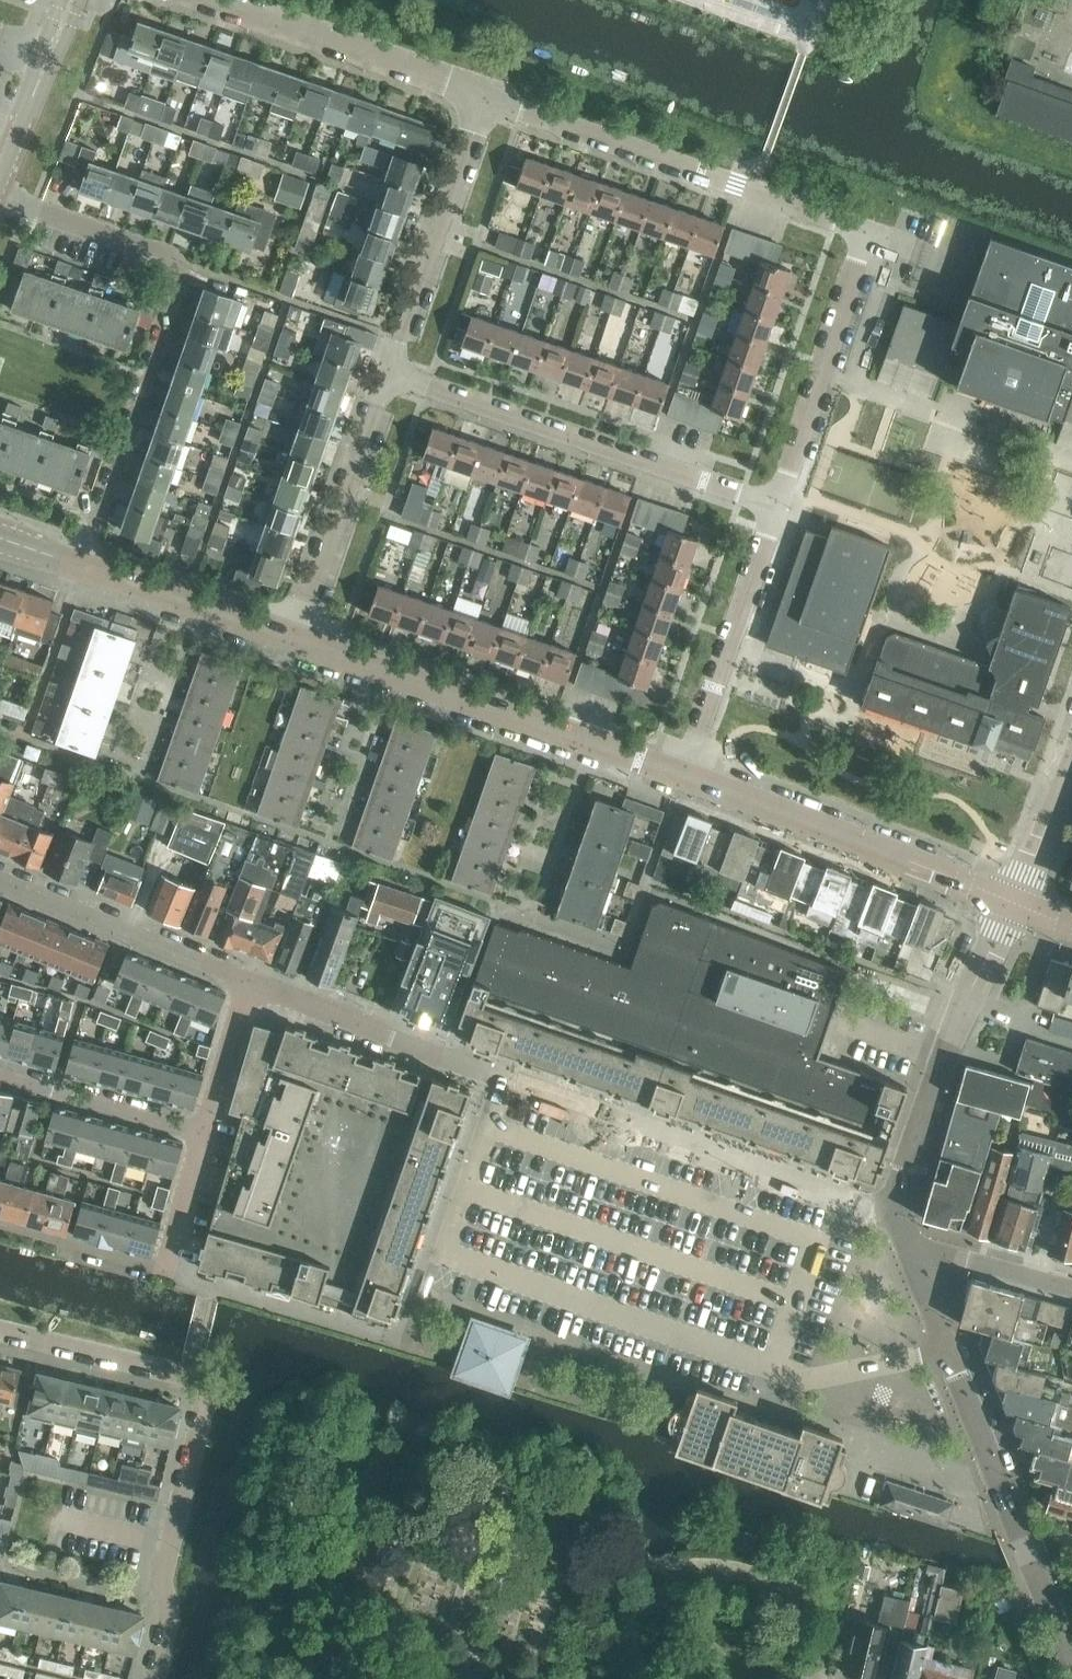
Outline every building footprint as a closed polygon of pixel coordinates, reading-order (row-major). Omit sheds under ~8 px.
[(1039,7),(1064,16),(1068,6),(1052,0),(1042,0),(1039,7)] [(114,58),(150,70),(164,30),(140,22),(134,38),(123,33),(120,40),(109,36),(104,51),(115,55),(114,58)] [(150,70),(174,79),(188,38),(164,30),(150,70)] [(175,77),(199,85),(212,47),(188,38),(174,79),(175,77)] [(199,85),(223,94),(236,55),(212,47),(199,85)] [(247,103),(251,92),(260,64),(236,55),(223,94),(247,103)] [(1008,81),(995,116),(997,116),(998,113),(1028,124),(1027,127),(1028,127),(1029,124),(1060,136),(1059,139),(1060,139),(1061,136),(1071,140),(1071,91),(1058,86),(1061,77),(1060,77),(1057,85),(1031,76),(1035,67),(1012,59),(1004,79),(1008,81)] [(251,92),(275,100),(284,72),(260,64),(251,92)] [(275,100),(299,108),(309,80),(284,72),(275,100)] [(299,108),(323,117),(333,89),(309,80),(299,108)] [(323,117),(347,125),(357,97),(333,89),(323,117)] [(125,106),(136,110),(141,97),(130,93),(125,106)] [(381,105),(357,97),(347,125),(361,130),(357,142),(366,146),(371,133),(380,107),(381,105)] [(149,115),(160,119),(165,105),(154,101),(149,115)] [(165,105),(160,119),(172,123),(176,109),(165,105)] [(407,116),(380,107),(371,133),(398,143),(407,116)] [(122,115),(118,128),(129,132),(133,120),(134,119),(122,115)] [(407,116),(398,143),(426,152),(435,126),(407,116)] [(197,131),(208,135),(213,122),(202,118),(197,131)] [(133,120),(129,131),(142,135),(146,125),(133,120)] [(213,122),(208,135),(219,139),(224,126),(213,122)] [(142,137),(153,140),(157,127),(146,123),(142,135),(142,137)] [(157,127),(153,140),(164,144),(168,131),(157,127)] [(245,148),(257,152),(261,139),(250,135),(245,148)] [(81,190),(105,199),(115,171),(93,163),(97,151),(65,139),(57,159),(76,165),(74,170),(87,174),(81,190)] [(261,139),(257,152),(267,156),(272,142),(261,139)] [(190,153),(201,157),(205,144),(195,140),(190,153)] [(205,144),(201,157),(212,161),(212,160),(225,165),(229,153),(216,149),(217,148),(205,144)] [(361,159),(372,163),(376,149),(366,146),(361,159)] [(376,149),(372,163),(383,167),(388,153),(376,149)] [(293,165),(305,169),(309,156),(298,152),(293,165)] [(395,155),(386,180),(414,189),(422,165),(395,155)] [(309,156),(305,169),(315,172),(320,159),(309,156)] [(238,170),(249,174),(254,161),(242,157),(238,170)] [(517,186),(542,194),(552,165),(527,157),(517,186)] [(254,161),(249,174),(273,182),(278,169),(269,166),(254,161)] [(329,177),(339,181),(344,167),(333,164),(329,177)] [(509,165),(503,181),(517,186),(522,170),(509,165)] [(542,194),(566,203),(576,174),(552,165),(542,194)] [(154,216),(164,188),(167,177),(143,169),(140,179),(130,207),(154,216)] [(105,199),(130,207),(140,179),(115,171),(105,199)] [(283,174),(277,193),(289,198),(287,203),(300,207),(309,182),(283,174)] [(566,203),(591,212),(601,183),(576,174),(566,203)] [(386,180),(378,204),(406,213),(414,189),(386,180)] [(318,183),(315,193),(328,197),(332,188),(318,183)] [(591,212),(616,220),(626,191),(601,183),(591,212)] [(154,216),(178,224),(188,196),(164,188),(154,216)] [(338,190),(334,202),(345,205),(350,193),(339,189),(338,190)] [(616,220),(641,229),(651,200),(626,191),(616,220)] [(315,193),(311,205),(324,209),(328,197),(315,193)] [(178,224),(202,232),(212,204),(188,196),(178,224)] [(641,229),(665,237),(675,208),(651,200),(641,229)] [(236,213),(226,241),(250,249),(252,245),(265,250),(278,215),(240,202),(236,213)] [(202,232),(226,241),(236,213),(212,204),(202,232)] [(378,204),(370,228),(398,238),(406,213),(378,204)] [(311,205),(307,216),(320,220),(324,209),(311,205)] [(665,237),(690,246),(700,217),(675,208),(665,237)] [(307,216),(304,225),(317,230),(320,220),(307,216)] [(700,217),(690,246),(715,254),(725,225),(700,217)] [(304,225),(300,236),(313,240),(317,230),(304,225)] [(370,228),(361,252),(389,262),(398,238),(370,228)] [(726,250),(738,254),(745,232),(733,228),(726,250)] [(325,231),(322,239),(335,243),(338,235),(325,231)] [(495,247),(521,255),(526,241),(501,232),(495,247)] [(738,254),(750,258),(757,236),(745,232),(738,254)] [(313,240),(300,236),(296,248),(309,253),(313,240)] [(750,258),(761,262),(762,260),(763,260),(770,241),(757,236),(750,258)] [(1071,449),(1071,265),(991,236),(960,323),(904,303),(877,380),(932,400),(941,376),(1064,420),(1056,443),(1071,449)] [(526,241),(521,255),(530,259),(535,244),(526,241)] [(763,260),(775,264),(782,245),(770,241),(763,260)] [(13,309),(51,322),(64,284),(26,271),(34,250),(20,245),(13,266),(26,271),(13,309)] [(551,249),(545,264),(554,267),(560,252),(551,249)] [(361,252),(354,275),(382,284),(389,262),(361,252)] [(560,269),(570,272),(575,258),(566,254),(560,269)] [(575,258),(570,272),(579,275),(584,261),(575,258)] [(55,270),(68,274),(72,264),(59,259),(55,270)] [(761,262),(753,284),(783,294),(791,270),(775,264),(763,260),(762,260),(761,262)] [(503,275),(513,279),(518,264),(508,261),(503,275)] [(721,263),(718,272),(732,277),(736,268),(721,263)] [(518,264),(513,279),(522,282),(527,267),(518,264)] [(475,268),(469,285),(484,290),(489,273),(475,268)] [(609,286),(619,289),(624,275),(614,271),(609,286)] [(109,277),(96,272),(93,283),(106,287),(109,277)] [(382,284),(354,275),(347,272),(336,304),(360,312),(362,307),(373,310),(382,284)] [(732,277),(718,272),(714,282),(729,287),(732,277)] [(624,275),(619,289),(628,292),(633,278),(624,275)] [(553,292),(562,295),(567,281),(558,277),(553,292)] [(126,283),(113,278),(110,286),(124,291),(126,283)] [(567,281),(562,295),(571,298),(576,284),(567,281)] [(51,322),(89,335),(102,297),(64,284),(51,322)] [(753,284),(745,309),(774,319),(783,294),(753,284)] [(659,303),(669,306),(674,291),(664,288),(659,303)] [(205,289),(197,313),(234,326),(243,301),(205,289)] [(102,297),(89,335),(126,348),(139,311),(153,315),(160,294),(147,290),(140,310),(102,297)] [(674,291),(669,306),(678,309),(683,295),(674,291)] [(601,309),(611,312),(616,297),(607,294),(601,309)] [(616,297),(611,312),(620,315),(625,301),(616,297)] [(288,320),(295,322),(300,310),(293,307),(288,320)] [(745,309),(736,334),(765,344),(774,319),(745,309)] [(459,311),(454,325),(467,330),(472,315),(459,311)] [(651,326),(660,329),(666,314),(656,311),(651,326)] [(704,312),(700,322),(715,327),(718,317),(704,312)] [(189,337),(217,346),(226,350),(234,326),(197,313),(189,337)] [(666,314),(660,329),(670,332),(675,317),(666,314)] [(462,344),(487,353),(497,324),(472,315),(467,330),(462,344)] [(333,333),(325,357),(353,366),(361,342),(357,341),(361,331),(325,318),(321,328),(333,333)] [(715,327),(700,322),(697,331),(712,336),(715,327)] [(261,324),(257,333),(271,338),(274,328),(261,324)] [(487,353),(511,361),(521,332),(497,324),(487,353)] [(283,331),(279,341),(293,346),(296,336),(283,331)] [(511,361),(536,370),(546,341),(521,332),(511,361)] [(271,338),(257,333),(253,346),(266,350),(271,338)] [(736,334),(728,359),(757,369),(765,344),(736,334)] [(189,337),(180,361),(208,370),(217,346),(189,337)] [(293,346),(279,341),(275,353),(288,358),(293,346)] [(536,370),(561,378),(571,349),(546,341),(536,370)] [(561,378),(586,387),(596,358),(571,349),(561,378)] [(325,357),(317,381),(345,390),(353,366),(325,357)] [(586,387),(610,395),(620,366),(596,358),(586,387)] [(728,359),(719,384),(748,394),(757,369),(728,359)] [(180,361),(172,385),(200,395),(208,370),(180,361)] [(687,361),(683,371),(698,376),(702,367),(687,361)] [(610,395),(635,404),(645,375),(620,366),(610,395)] [(244,371),(241,381),(254,386),(258,375),(244,371)] [(698,376),(683,371),(680,380),(695,385),(698,376)] [(645,375),(635,404),(660,412),(670,384),(645,375)] [(267,378),(263,389),(276,394),(280,383),(267,378)] [(254,386),(241,381),(237,393),(250,397),(254,386)] [(317,381),(308,405),(336,414),(345,390),(317,381)] [(711,408),(723,413),(740,418),(748,394),(719,384),(712,406),(711,405),(711,408)] [(172,385),(164,409),(192,419),(200,395),(172,385)] [(276,394),(263,389),(259,400),(272,405),(276,394)] [(668,415),(680,419),(688,397),(676,393),(668,415)] [(680,419),(692,424),(700,401),(688,397),(680,419)] [(5,412),(18,417),(22,406),(9,401),(5,412)] [(692,424),(705,428),(711,408),(711,405),(700,401),(692,424)] [(308,405),(300,429),(328,438),(336,414),(308,405)] [(711,408),(705,428),(717,432),(723,413),(711,408)] [(164,409),(155,433),(183,443),(192,419),(164,409)] [(43,425),(56,430),(60,419),(47,415),(43,425)] [(228,418),(224,430),(237,434),(241,423),(228,418)] [(2,465),(15,427),(0,422),(0,464),(2,465)] [(250,426),(246,437),(259,442),(263,431),(250,426)] [(2,465),(39,478),(53,440),(15,427),(2,465)] [(423,456),(448,465),(458,436),(433,427),(423,456)] [(300,429),(292,453),(320,463),(328,438),(300,429)] [(237,434),(224,430),(220,440),(233,445),(237,434)] [(53,440),(39,478),(77,491),(90,453),(104,458),(111,437),(97,432),(90,453),(53,440)] [(155,433),(147,457),(175,467),(183,443),(155,433)] [(448,465),(473,473),(483,444),(458,436),(448,465)] [(259,442),(246,437),(242,448),(255,453),(259,442)] [(473,473),(497,482),(507,453),(483,444),(473,473)] [(292,453),(283,477),(311,487),(320,463),(292,453)] [(497,482),(522,490),(532,461),(507,453),(497,482)] [(147,457),(139,481),(167,491),(175,467),(147,457)] [(522,490),(547,499),(557,470),(532,461),(522,490)] [(211,466),(207,478),(221,482),(225,471),(211,466)] [(547,499),(572,507),(582,478),(557,470),(547,499)] [(233,474),(229,485),(242,490),(246,478),(233,474)] [(283,477),(275,501),(303,511),(311,487),(283,477)] [(221,482),(207,478),(204,488),(205,489),(203,495),(215,499),(217,493),(221,482)] [(572,507),(596,516),(606,486),(582,478),(572,507)] [(139,481),(131,505),(158,515),(167,491),(139,481)] [(402,516),(428,525),(433,510),(421,506),(427,488),(414,483),(402,516)] [(242,490),(229,485),(226,496),(239,500),(242,490)] [(606,486),(596,516),(621,524),(631,495),(606,486)] [(632,520),(644,524),(652,502),(639,498),(632,520)] [(275,501),(267,525),(295,535),(303,511),(275,501)] [(644,524),(656,528),(664,506),(652,502),(644,524)] [(158,515),(131,505),(122,529),(137,535),(133,547),(159,555),(163,542),(151,537),(158,515)] [(656,528),(668,532),(669,529),(676,510),(664,506),(656,528)] [(221,509),(218,518),(230,522),(233,513),(221,509)] [(433,510),(428,525),(437,528),(442,513),(433,510)] [(669,529),(681,533),(688,514),(676,510),(669,529)] [(195,514),(191,526),(204,531),(208,519),(195,514)] [(217,522),(213,534),(226,538),(230,526),(217,522)] [(392,522),(389,535),(411,540),(414,528),(392,522)] [(467,538),(477,542),(482,527),(472,523),(467,538)] [(267,525),(258,549),(286,559),(295,535),(267,525)] [(204,531),(191,526),(187,536),(201,541),(204,531)] [(776,617),(770,634),(780,638),(776,648),(846,673),(858,640),(859,638),(858,638),(889,548),(890,548),(891,546),(832,526),(831,528),(832,528),(829,537),(806,529),(776,617)] [(482,527),(477,542),(486,545),(491,530),(482,527)] [(668,532),(660,554),(689,564),(698,539),(681,533),(669,529),(668,532)] [(410,544),(420,548),(425,533),(415,530),(410,544)] [(627,532),(624,542),(639,547),(642,537),(627,532)] [(425,533),(420,548),(429,551),(434,536),(425,533)] [(226,538),(213,534),(209,543),(214,545),(213,547),(217,548),(218,546),(222,548),(226,538)] [(507,535),(502,550),(516,555),(521,540),(507,535)] [(516,555),(526,558),(531,544),(521,540),(516,555)] [(186,541),(182,552),(195,556),(199,545),(186,541)] [(639,547),(624,542),(621,551),(635,556),(639,547)] [(531,544),(526,558),(535,561),(540,547),(531,544)] [(459,561),(469,564),(474,550),(464,546),(459,561)] [(286,559),(258,549),(251,572),(238,567),(233,581),(259,590),(263,578),(278,583),(286,559)] [(474,550),(469,564),(478,568),(483,553),(474,550)] [(660,554),(652,579),(681,589),(689,564),(660,554)] [(484,557),(477,578),(490,582),(497,562),(484,557)] [(565,572),(575,575),(581,561),(570,557),(565,572)] [(581,561),(575,575),(584,578),(589,564),(581,561)] [(508,578),(518,582),(523,567),(513,563),(508,578)] [(523,567),(518,582),(527,585),(532,570),(523,567)] [(652,579),(643,604),(672,613),(681,589),(652,579)] [(558,595),(567,598),(573,583),(563,580),(558,595)] [(611,581),(607,591),(622,596),(625,586),(611,581)] [(573,583),(567,598),(577,601),(582,586),(573,583)] [(7,584),(0,603),(0,633),(13,637),(15,631),(28,591),(7,584)] [(369,613),(393,622),(403,593),(379,585),(369,613)] [(1028,760),(1041,724),(1044,716),(1027,710),(1031,701),(1038,704),(1071,608),(1071,607),(1016,588),(999,636),(986,642),(993,656),(990,666),(896,633),(887,637),(879,659),(864,702),(992,747),(1028,760)] [(54,600),(28,591),(15,631),(41,640),(41,639),(52,643),(62,615),(50,611),(54,600)] [(622,596),(607,591),(604,600),(618,605),(622,596)] [(393,622),(418,631),(428,602),(403,593),(393,622)] [(418,631),(443,639),(453,610),(428,602),(418,631)] [(643,604),(635,628),(664,638),(672,613),(643,604)] [(75,607),(71,618),(97,627),(97,626),(110,631),(114,621),(75,607)] [(443,639),(468,648),(478,619),(453,610),(443,639)] [(468,648),(492,656),(502,627),(478,619),(468,648)] [(134,639),(137,629),(114,621),(110,631),(97,626),(97,627),(84,664),(122,678),(135,640),(134,639)] [(492,656),(517,665),(527,636),(502,627),(492,656)] [(635,628),(626,653),(655,663),(664,638),(635,628)] [(593,630),(590,640),(605,645),(608,636),(593,630)] [(517,665),(542,673),(552,644),(527,636),(517,665)] [(605,645),(590,640),(587,649),(602,654),(605,645)] [(63,642),(58,656),(69,659),(73,646),(63,642)] [(552,644),(542,673),(566,682),(576,653),(552,644)] [(244,666),(202,651),(195,673),(237,688),(244,666)] [(3,666),(14,670),(18,656),(8,653),(3,666)] [(618,678),(630,682),(647,688),(655,663),(626,653),(619,675),(618,675),(617,678),(618,678)] [(575,685),(587,689),(595,667),(582,663),(575,685)] [(122,678),(84,664),(71,702),(109,715),(122,678)] [(587,689),(599,693),(607,671),(595,667),(587,689)] [(599,693),(611,698),(618,678),(617,678),(618,675),(607,671),(599,693)] [(230,709),(237,688),(195,673),(187,694),(230,709)] [(618,678),(611,698),(623,702),(630,682),(618,678)] [(50,680),(45,693),(56,697),(61,683),(50,680)] [(342,699),(300,685),(292,706),(335,721),(342,699)] [(230,709),(187,694),(180,715),(222,730),(230,709)] [(8,699),(2,716),(20,722),(25,720),(29,706),(8,699)] [(96,753),(109,715),(71,702),(58,740),(96,753)] [(335,721),(292,706),(285,727),(328,741),(335,721)] [(222,730),(180,715),(173,736),(215,751),(222,730)] [(337,715),(335,721),(346,725),(348,719),(337,715)] [(37,718),(32,731),(43,735),(48,722),(37,718)] [(389,740),(431,754),(439,733),(396,718),(389,740)] [(328,741),(285,727),(278,748),(320,763),(328,741)] [(215,751),(173,736),(166,757),(208,772),(215,751)] [(431,754),(389,740),(384,755),(382,760),(424,775),(431,754)] [(28,744),(24,754),(37,759),(41,749),(28,744)] [(320,763),(278,748),(271,769),(313,784),(320,763)] [(370,750),(368,756),(381,762),(382,760),(384,755),(370,750)] [(536,766),(494,752),(487,773),(529,788),(536,766)] [(208,772),(166,757),(158,779),(200,793),(208,772)] [(424,775),(382,760),(381,762),(374,782),(417,796),(424,775)] [(42,780),(58,785),(63,773),(46,768),(42,780)] [(313,784),(271,769),(263,790),(305,805),(313,784)] [(63,773),(58,785),(75,791),(79,779),(63,773)] [(529,788),(487,773),(480,794),(522,808),(529,788)] [(10,797),(15,784),(0,778),(0,821),(10,797)] [(417,796),(374,782),(367,803),(409,817),(417,796)] [(159,798),(132,789),(122,814),(149,825),(159,798)] [(305,805),(263,790),(256,812),(298,827),(305,805)] [(522,808),(480,794),(472,815),(514,830),(522,808)] [(15,856),(34,807),(10,797),(0,821),(0,850),(15,856)] [(635,812),(661,821),(665,811),(626,797),(622,807),(635,812)] [(181,806),(161,799),(151,827),(170,835),(181,806)] [(622,807),(597,799),(584,837),(622,850),(648,859),(652,845),(627,837),(635,812),(622,807)] [(409,817),(367,803),(360,824),(402,838),(409,817)] [(34,807),(15,856),(15,857),(40,867),(53,833),(39,828),(45,811),(34,807)] [(210,862),(216,845),(226,822),(184,807),(169,845),(210,862)] [(674,852),(693,859),(699,844),(715,851),(723,830),(711,826),(713,820),(689,811),(687,816),(677,813),(662,852),(673,857),(674,852)] [(514,830),(472,815),(465,836),(507,851),(514,830)] [(256,832),(226,822),(216,845),(247,856),(256,832)] [(402,838),(360,824),(352,845),(395,860),(402,838)] [(92,842),(62,830),(46,869),(77,882),(87,857),(101,862),(113,832),(99,826),(92,842)] [(719,869),(740,877),(745,862),(762,868),(769,848),(757,843),(760,838),(735,829),(733,834),(723,830),(715,851),(699,844),(693,859),(698,861),(698,860),(700,860),(695,873),(715,880),(719,869)] [(316,853),(256,832),(247,856),(239,876),(266,886),(299,898),(316,853)] [(507,851),(465,836),(457,857),(500,872),(507,851)] [(571,874),(609,887),(622,850),(584,837),(571,874)] [(766,887),(786,894),(791,880),(808,886),(816,866),(804,861),(806,855),(781,846),(779,852),(769,848),(762,868),(745,862),(740,877),(744,878),(753,881),(745,901),(755,905),(763,885),(766,886),(766,887)] [(500,872),(457,857),(450,879),(492,894),(500,872)] [(333,882),(335,883),(342,862),(332,858),(324,878),(333,882)] [(658,862),(652,877),(664,882),(670,866),(658,862)] [(812,904),(832,912),(838,898),(854,904),(862,883),(850,879),(852,873),(827,864),(825,869),(816,866),(808,886),(791,880),(786,894),(790,896),(790,895),(812,903),(812,904)] [(142,881),(107,868),(98,891),(133,904),(142,881)] [(324,878),(309,873),(275,962),(298,972),(333,882),(324,878)] [(197,888),(162,874),(147,910),(182,924),(197,888)] [(609,887),(571,874),(558,912),(596,925),(609,887)] [(204,876),(183,925),(208,935),(223,899),(221,898),(227,885),(204,876)] [(215,939),(271,961),(285,924),(276,921),(274,926),(249,916),(251,912),(255,913),(266,886),(239,876),(215,939)] [(381,912),(422,925),(431,899),(370,880),(364,899),(362,906),(370,908),(367,920),(377,923),(381,912)] [(628,880),(624,893),(634,897),(639,884),(628,880)] [(858,922),(879,930),(884,915),(901,922),(909,901),(896,896),(898,891),(874,881),(871,887),(862,883),(854,904),(838,898),(832,912),(836,914),(837,913),(858,921),(858,922)] [(352,895),(346,910),(332,905),(318,943),(306,975),(334,986),(349,943),(359,915),(362,906),(364,899),(352,895)] [(491,916),(436,895),(424,926),(392,1008),(412,1016),(412,1017),(428,1023),(428,1022),(448,1030),(483,939),(482,939),(491,916)] [(736,899),(733,908),(752,915),(755,906),(736,899)] [(884,915),(879,930),(883,931),(883,930),(904,939),(901,948),(909,951),(912,943),(929,949),(929,948),(942,953),(955,919),(942,914),(944,908),(920,899),(918,905),(909,901),(901,922),(884,915)] [(741,1132),(742,1131),(764,1139),(763,1140),(766,1141),(767,1139),(784,1145),(783,1147),(786,1148),(787,1146),(809,1154),(808,1156),(811,1157),(811,1155),(829,1161),(828,1163),(831,1164),(831,1162),(853,1170),(853,1171),(856,1172),(856,1171),(873,1177),(873,1178),(875,1179),(876,1177),(874,1176),(877,1169),(879,1169),(880,1166),(878,1166),(880,1159),(882,1160),(883,1157),(881,1156),(885,1145),(887,1145),(888,1143),(886,1142),(890,1132),(892,1132),(892,1130),(892,1129),(897,1115),(898,1115),(898,1112),(897,1112),(899,1108),(900,1108),(901,1106),(900,1105),(903,1096),(904,1096),(905,1094),(904,1093),(905,1089),(906,1089),(907,1087),(905,1086),(905,1087),(887,1081),(888,1080),(885,1079),(885,1080),(863,1072),(860,1071),(843,1065),(840,1064),(818,1056),(824,1037),(825,1038),(826,1035),(825,1035),(836,1005),(837,1003),(847,974),(848,971),(662,900),(653,904),(629,966),(520,928),(519,930),(496,922),(475,980),(474,980),(460,1021),(475,1026),(473,1031),(475,1032),(473,1036),(471,1036),(470,1038),(473,1039),(473,1037),(495,1045),(495,1047),(498,1048),(498,1046),(515,1052),(515,1054),(517,1055),(518,1053),(540,1061),(540,1062),(542,1063),(543,1062),(560,1068),(559,1069),(562,1070),(563,1069),(585,1076),(584,1078),(587,1079),(588,1077),(605,1083),(604,1085),(607,1086),(607,1084),(630,1092),(629,1093),(632,1094),(632,1093),(650,1099),(649,1100),(652,1101),(652,1100),(675,1107),(674,1109),(677,1110),(677,1108),(695,1114),(694,1116),(697,1117),(697,1115),(719,1123),(719,1125),(721,1126),(722,1124),(739,1130),(739,1132),(741,1132)] [(18,950),(33,913),(8,903),(0,924),(0,943),(18,950)] [(18,950),(43,960),(59,923),(33,913),(18,950)] [(783,915),(779,925),(787,929),(791,918),(783,915)] [(616,917),(611,930),(622,934),(626,921),(616,917)] [(43,960),(68,970),(84,933),(59,923),(43,960)] [(84,933),(68,970),(93,980),(108,944),(84,933)] [(413,942),(403,939),(402,939),(397,955),(408,959),(413,942)] [(876,950),(872,960),(880,963),(884,953),(876,950)] [(134,992),(139,994),(153,962),(127,952),(114,984),(134,992)] [(1071,999),(1071,965),(1051,959),(1037,1005),(1058,1012),(1065,996),(1071,999)] [(8,975),(11,964),(3,962),(0,972),(0,973),(8,975)] [(145,996),(164,1004),(177,972),(153,962),(139,994),(145,996)] [(24,980),(33,982),(36,971),(27,969),(24,980)] [(164,1004),(182,1012),(188,1014),(201,982),(177,972),(164,1004)] [(50,987),(59,990),(62,978),(53,975),(50,987)] [(201,982),(188,1014),(193,1016),(213,1024),(226,992),(201,982)] [(9,994),(19,997),(22,986),(12,983),(9,994)] [(75,994),(86,997),(89,986),(78,983),(75,994)] [(22,986),(19,997),(30,1000),(34,989),(22,986)] [(140,1006),(145,996),(139,994),(134,992),(130,1002),(140,1006)] [(63,997),(60,1009),(71,1012),(74,1000),(63,997)] [(136,1016),(140,1006),(130,1002),(125,1011),(136,1016)] [(97,1021),(107,1025),(111,1014),(101,1010),(97,1021)] [(182,1012),(178,1022),(189,1026),(193,1016),(188,1014),(182,1012)] [(111,1014),(107,1025),(118,1029),(122,1018),(111,1014)] [(1071,1037),(1071,1021),(1053,1015),(1049,1030),(1071,1037)] [(38,1028),(29,1061),(55,1069),(69,1018),(59,1016),(54,1032),(38,1028)] [(4,1054),(13,1021),(0,1017),(0,1053),(4,1054)] [(4,1054),(29,1061),(38,1028),(13,1021),(4,1054)] [(189,1026),(178,1022),(174,1032),(185,1036),(189,1026)] [(367,1314),(366,1316),(369,1317),(370,1315),(377,1317),(376,1319),(379,1320),(379,1318),(387,1321),(386,1323),(389,1324),(390,1321),(388,1320),(390,1314),(392,1315),(393,1312),(391,1312),(399,1290),(400,1290),(401,1288),(400,1287),(405,1270),(407,1270),(408,1268),(406,1267),(414,1245),(416,1246),(417,1243),(415,1242),(421,1225),(423,1226),(424,1223),(422,1222),(430,1200),(431,1201),(432,1198),(431,1198),(437,1180),(438,1181),(439,1178),(438,1178),(445,1156),(447,1156),(448,1154),(446,1153),(452,1136),(454,1136),(455,1134),(453,1133),(461,1111),(462,1112),(463,1109),(462,1108),(468,1091),(469,1092),(470,1089),(468,1089),(467,1090),(460,1087),(460,1086),(457,1085),(457,1086),(450,1084),(450,1083),(448,1082),(447,1083),(436,1079),(436,1078),(434,1077),(433,1078),(423,1075),(423,1073),(421,1072),(420,1074),(403,1068),(404,1066),(401,1065),(401,1066),(378,1059),(379,1058),(376,1057),(376,1058),(358,1052),(359,1051),(356,1050),(356,1051),(334,1043),(334,1042),(331,1041),(331,1043),(314,1037),(314,1035),(311,1034),(311,1035),(289,1028),(289,1027),(287,1026),(286,1028),(287,1029),(284,1036),(283,1036),(282,1039),(283,1039),(280,1046),(280,1045),(279,1048),(280,1048),(276,1060),(275,1060),(274,1062),(275,1063),(272,1070),(271,1070),(270,1073),(271,1073),(265,1090),(264,1090),(263,1093),(264,1093),(256,1115),(244,1111),(244,1112),(245,1113),(240,1130),(239,1130),(238,1133),(239,1133),(233,1155),(231,1155),(231,1158),(232,1158),(226,1176),(226,1175),(225,1178),(226,1178),(219,1202),(218,1202),(217,1205),(218,1205),(211,1229),(210,1229),(209,1232),(210,1232),(207,1244),(206,1243),(205,1246),(206,1246),(204,1253),(203,1253),(202,1256),(203,1256),(201,1264),(200,1264),(199,1266),(202,1267),(202,1266),(225,1272),(224,1273),(227,1274),(227,1273),(245,1278),(244,1279),(247,1280),(247,1279),(270,1285),(270,1286),(272,1287),(273,1286),(290,1291),(290,1292),(292,1293),(294,1289),(298,1291),(297,1292),(300,1293),(300,1291),(311,1295),(311,1296),(313,1297),(314,1296),(318,1298),(317,1299),(320,1300),(320,1299),(340,1305),(339,1306),(342,1307),(343,1306),(353,1309),(352,1311),(355,1312),(355,1310),(367,1314)] [(146,1040),(156,1044),(161,1033),(151,1029),(146,1040)] [(161,1033),(156,1044),(166,1049),(171,1038),(161,1033)] [(66,1071),(92,1079),(101,1046),(75,1038),(66,1071)] [(1071,1089),(1071,1052),(1027,1038),(1016,1071),(1034,1077),(1071,1089)] [(196,1054),(208,1057),(211,1046),(199,1043),(196,1054)] [(92,1079),(117,1086),(127,1053),(101,1046),(92,1079)] [(117,1086),(142,1093),(152,1060),(127,1053),(117,1086)] [(142,1093),(168,1100),(177,1067),(152,1060),(142,1093)] [(966,1066),(965,1067),(965,1068),(965,1069),(964,1069),(964,1070),(961,1082),(960,1082),(960,1084),(961,1084),(957,1096),(956,1097),(957,1098),(934,1177),(933,1178),(934,1178),(930,1191),(929,1193),(930,1193),(923,1217),(947,1224),(947,1225),(948,1225),(960,1229),(968,1206),(969,1207),(981,1170),(982,1170),(1001,1110),(1020,1115),(1030,1081),(1029,1080),(1029,1081),(1014,1077),(1014,1076),(1013,1076),(999,1072),(998,1071),(997,1072),(983,1068),(984,1067),(982,1067),(982,1068),(971,1064),(970,1064),(969,1064),(967,1065),(966,1066)] [(177,1067),(168,1100),(194,1108),(203,1074),(177,1067)] [(1034,1077),(1027,1103),(1071,1117),(1071,1089),(1034,1077)] [(4,1127),(13,1094),(0,1090),(0,1126),(4,1127)] [(15,1156),(29,1160),(36,1136),(32,1135),(41,1102),(16,1095),(7,1129),(22,1133),(15,1156)] [(66,1145),(72,1146),(81,1113),(55,1106),(46,1139),(66,1145)] [(78,1148),(97,1153),(107,1120),(81,1113),(72,1146),(78,1148)] [(97,1153),(117,1159),(122,1161),(132,1127),(107,1120),(97,1153)] [(122,1161),(128,1162),(148,1168),(157,1134),(132,1127),(122,1161)] [(157,1134),(148,1168),(174,1175),(183,1142),(157,1134)] [(1058,1162),(1071,1165),(1071,1141),(1062,1139),(1058,1162)] [(1019,1146),(1019,1145),(1017,1144),(1008,1181),(1043,1189),(1052,1154),(1019,1146)] [(75,1157),(78,1148),(72,1146),(66,1145),(64,1154),(75,1157)] [(989,1238),(990,1238),(1006,1182),(1014,1154),(992,1147),(979,1194),(968,1232),(970,1232),(989,1238)] [(73,1166),(75,1157),(64,1154),(63,1155),(59,1153),(57,1161),(73,1166)] [(117,1159),(114,1169),(125,1173),(128,1162),(122,1161),(117,1159)] [(5,1215),(20,1162),(11,1160),(6,1181),(0,1179),(0,1213),(5,1215)] [(5,1215),(25,1221),(34,1189),(23,1185),(28,1165),(20,1162),(5,1215)] [(125,1173),(114,1169),(111,1180),(122,1183),(125,1173)] [(25,1221),(46,1226),(61,1174),(52,1171),(46,1192),(34,1189),(25,1221)] [(61,1174),(46,1226),(67,1232),(76,1200),(63,1197),(69,1176),(61,1174)] [(158,1185),(155,1195),(167,1199),(170,1188),(158,1185)] [(109,1186),(106,1196),(118,1199),(121,1189),(109,1186)] [(167,1199),(155,1195),(152,1206),(164,1209),(167,1199)] [(106,1196),(103,1206),(109,1208),(115,1210),(118,1199),(106,1196)] [(991,1239),(1025,1249),(1038,1208),(1004,1197),(991,1239)] [(74,1234),(100,1241),(109,1208),(103,1206),(83,1201),(74,1234)] [(1053,1254),(1071,1260),(1071,1209),(1064,1207),(1053,1254)] [(100,1241),(125,1248),(134,1215),(115,1210),(109,1208),(100,1241)] [(134,1215),(125,1248),(151,1256),(161,1222),(134,1215)] [(966,1299),(966,1300),(1025,1317),(1025,1315),(1037,1319),(1066,1327),(1071,1307),(1024,1293),(1022,1292),(1022,1293),(990,1284),(990,1283),(987,1283),(975,1280),(975,1279),(972,1278),(971,1281),(972,1281),(967,1300),(966,1299)] [(978,1327),(984,1328),(1011,1336),(1011,1335),(1030,1340),(1037,1319),(1025,1315),(1025,1317),(966,1300),(966,1301),(961,1320),(960,1322),(962,1323),(962,1322),(975,1326),(977,1327),(978,1327)] [(457,1371),(461,1372),(459,1377),(502,1392),(503,1387),(508,1389),(525,1338),(475,1320),(457,1371)] [(986,1356),(997,1360),(1028,1369),(1031,1359),(1027,1358),(1032,1341),(1030,1340),(1011,1335),(1011,1336),(984,1328),(980,1342),(986,1356)] [(1053,1336),(1051,1345),(1060,1348),(1064,1334),(1055,1331),(1053,1336)] [(1038,1343),(1051,1345),(1053,1336),(1041,1333),(1038,1343)] [(993,1375),(996,1384),(1006,1387),(1007,1386),(1060,1400),(1063,1390),(1043,1385),(1046,1373),(1028,1369),(997,1360),(993,1375)] [(1,1418),(5,1401),(13,1403),(12,1404),(25,1407),(31,1385),(18,1382),(21,1369),(0,1364),(0,1418),(1,1418)] [(29,1416),(53,1421),(64,1379),(39,1373),(29,1416)] [(76,1427),(78,1420),(87,1384),(64,1379),(53,1421),(76,1427)] [(78,1420),(101,1426),(110,1390),(87,1384),(78,1420)] [(1007,1409),(1055,1423),(1061,1424),(1062,1423),(1063,1423),(1065,1413),(1065,1412),(1071,1414),(1071,1402),(1068,1401),(1070,1392),(1063,1390),(1060,1400),(1007,1386),(1006,1387),(996,1384),(1007,1409)] [(671,1424),(675,1431),(670,1445),(829,1499),(833,1486),(841,1484),(846,1477),(846,1468),(842,1461),(846,1449),(840,1446),(843,1436),(804,1423),(800,1433),(734,1409),(737,1399),(698,1386),(695,1396),(688,1394),(684,1407),(676,1409),(671,1416),(671,1424)] [(123,1438),(124,1431),(133,1395),(110,1390),(101,1426),(100,1432),(123,1438)] [(124,1431),(147,1437),(156,1401),(133,1395),(124,1431)] [(156,1401),(147,1437),(171,1442),(173,1434),(177,1436),(182,1415),(178,1414),(180,1407),(156,1401)] [(1021,1443),(1071,1457),(1071,1459),(1071,1437),(1052,1432),(1055,1423),(1007,1409),(1021,1443)] [(23,1446),(41,1449),(43,1438),(25,1435),(23,1446)] [(1055,1482),(1071,1486),(1071,1459),(1071,1457),(1021,1443),(1034,1475),(1055,1482)] [(25,1469),(41,1473),(45,1456),(37,1453),(36,1457),(20,1453),(25,1469)] [(45,1456),(41,1473),(58,1476),(61,1463),(59,1459),(45,1456)] [(9,1473),(12,1474),(22,1476),(24,1467),(23,1463),(12,1461),(9,1473)] [(136,1479),(133,1494),(158,1500),(161,1485),(149,1482),(152,1469),(140,1466),(136,1479)] [(69,1479),(88,1483),(90,1472),(71,1468),(69,1479)] [(90,1472),(88,1483),(105,1487),(107,1476),(90,1472)] [(22,1476),(12,1474),(5,1504),(15,1506),(22,1476)] [(116,1490),(133,1494),(136,1479),(119,1475),(116,1490)] [(887,1479),(885,1486),(879,1504),(946,1525),(954,1501),(887,1479)] [(1071,1514),(1071,1487),(1055,1482),(1052,1492),(1049,1492),(1046,1493),(1044,1500),(1046,1503),(1048,1504),(1048,1507),(1071,1514)] [(0,1523),(0,1533),(9,1535),(12,1519),(2,1517),(0,1523)] [(0,1533),(0,1555),(4,1556),(9,1535),(0,1533)] [(934,1574),(924,1614),(925,1614),(933,1616),(945,1569),(945,1568),(945,1567),(944,1567),(937,1565),(928,1563),(926,1572),(934,1574)] [(945,1568),(945,1569),(941,1584),(942,1584),(935,1616),(956,1622),(963,1589),(962,1589),(964,1584),(967,1584),(970,1576),(945,1568)] [(18,1623),(27,1587),(3,1581),(0,1592),(0,1630),(16,1634),(18,1623)] [(990,1590),(994,1599),(1013,1592),(1009,1583),(990,1590)] [(18,1623),(41,1628),(49,1595),(28,1590),(28,1587),(27,1587),(18,1623)] [(41,1628),(64,1634),(72,1600),(49,1595),(41,1628)] [(845,1672),(875,1678),(877,1678),(891,1622),(904,1625),(910,1600),(897,1597),(893,1611),(881,1608),(878,1623),(858,1618),(845,1672)] [(64,1634),(87,1639),(95,1606),(72,1600),(64,1634)] [(87,1639),(110,1645),(119,1609),(117,1608),(117,1611),(95,1606),(87,1639)] [(119,1609),(110,1645),(134,1650),(136,1642),(141,1643),(145,1623),(141,1622),(143,1614),(119,1609)] [(908,1610),(904,1626),(922,1630),(925,1614),(924,1614),(908,1610)] [(925,1656),(927,1645),(934,1617),(933,1616),(925,1614),(922,1630),(921,1632),(919,1631),(916,1643),(901,1639),(891,1678),(919,1678),(925,1656)] [(927,1645),(925,1656),(920,1678),(946,1678),(950,1662),(931,1657),(934,1646),(927,1645)] [(9,1659),(11,1650),(0,1647),(0,1657),(9,1659)] [(11,1650),(9,1659),(27,1663),(29,1654),(11,1650)] [(39,1666),(56,1670),(58,1661),(41,1657),(39,1666)] [(58,1661),(56,1670),(73,1674),(75,1665),(58,1661)] [(946,1678),(971,1678),(974,1668),(950,1662),(946,1678)] [(8,1665),(6,1674),(23,1678),(25,1669),(8,1665)] [(995,1678),(1012,1678),(1015,1670),(999,1666),(995,1678)] [(94,1678),(103,1678),(104,1672),(86,1668),(84,1677),(94,1678)]
